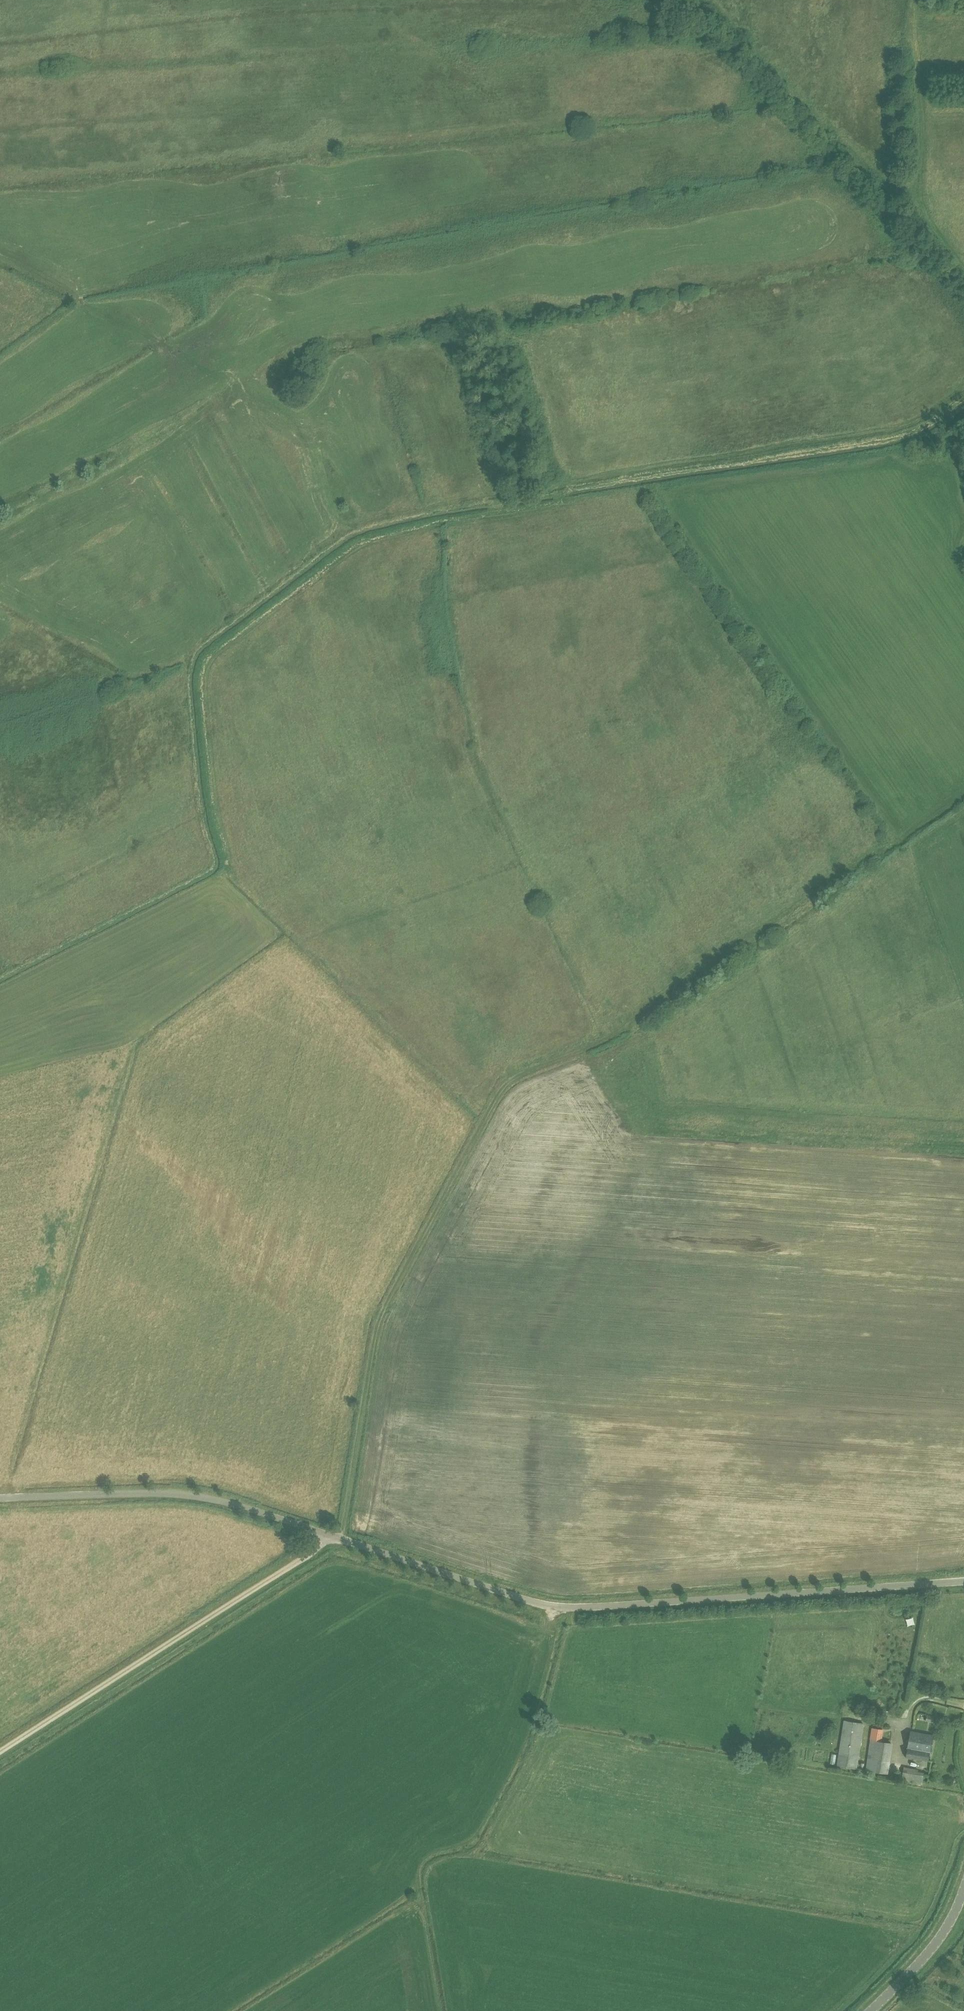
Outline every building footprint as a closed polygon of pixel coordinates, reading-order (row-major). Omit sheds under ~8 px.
[(858,1769),(864,1723),(844,1720),(837,1765),(858,1769)] [(873,1725),(871,1739),(866,1770),(889,1773),(894,1743),(887,1742),(889,1728),(873,1725)] [(929,1761),(933,1735),(911,1731),(908,1747),(908,1748),(907,1757),(929,1761)] [(923,1782),(924,1773),(918,1772),(918,1769),(904,1767),(904,1768),(902,1767),(900,1778),(907,1779),(907,1780),(923,1782)]
